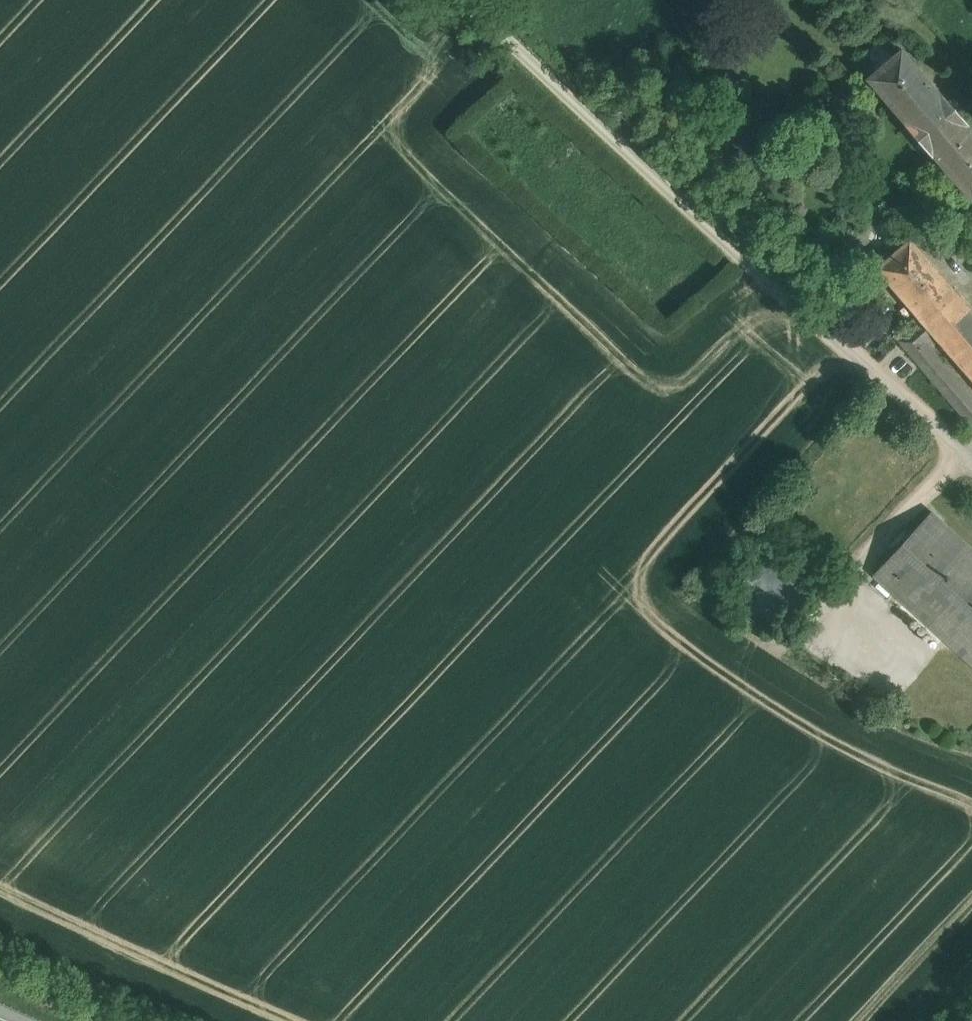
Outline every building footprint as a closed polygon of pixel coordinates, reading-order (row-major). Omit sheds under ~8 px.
[(941,93),(902,48),(870,77),(908,121),(908,122),(917,132),(950,103),(941,93)] [(950,103),(917,132),(933,151),(934,151),(971,195),(971,129),(966,123),(967,122),(950,103)] [(956,291),(910,239),(878,267),(923,319),(956,291)] [(923,319),(936,334),(971,375),(971,310),(956,291),(923,319)] [(899,340),(971,425),(971,393),(932,347),(936,343),(932,338),(936,334),(923,319),(899,340)] [(932,511),(875,574),(971,662),(971,548),(932,511)] [(804,601),(806,588),(803,574),(796,563),(784,555),(771,553),(757,556),(746,563),(738,575),(736,588),(739,602),(746,613),(758,620),(771,623),(785,620),(796,612),(804,601)]
